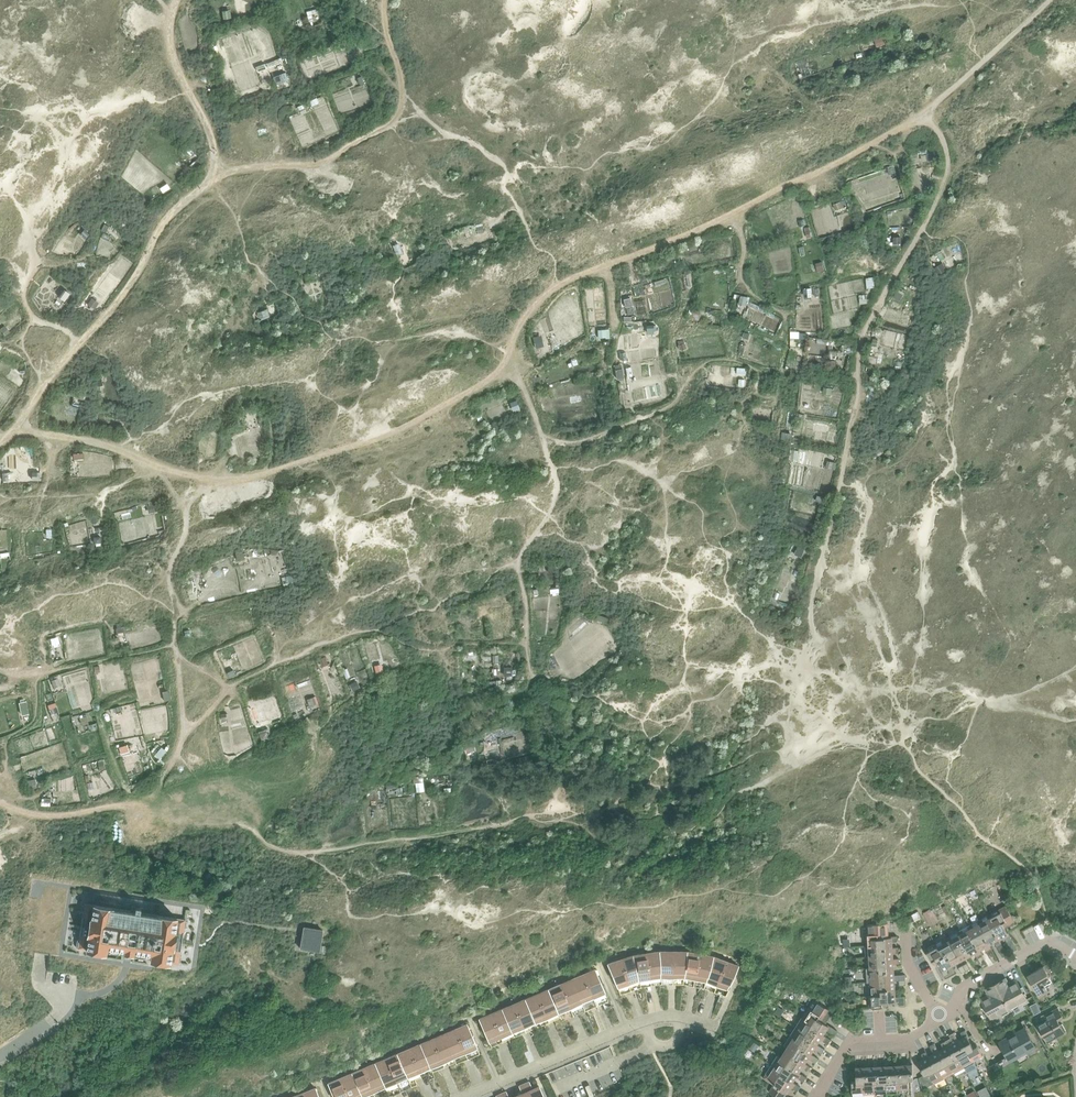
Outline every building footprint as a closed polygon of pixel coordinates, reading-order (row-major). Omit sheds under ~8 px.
[(882,37),(874,40),(876,46),(884,44),(882,37)] [(285,72),(272,77),(275,85),(288,81),(285,72)] [(841,201),(833,204),(835,210),(844,207),(841,201)] [(482,224),(475,226),(477,233),(483,231),(482,224)] [(84,229),(80,234),(85,238),(89,234),(84,229)] [(688,245),(691,251),(698,248),(696,242),(688,245)] [(397,243),(392,245),(396,255),(402,253),(397,243)] [(940,264),(934,267),(938,275),(945,271),(940,264)] [(810,288),(802,289),(803,297),(811,296),(810,288)] [(896,291),(893,297),(899,300),(902,295),(896,291)] [(740,295),(737,303),(744,305),(746,297),(740,295)] [(92,298),(88,304),(95,309),(99,303),(92,298)] [(267,308),(257,312),(259,318),(269,314),(267,308)] [(0,329),(5,335),(9,332),(4,326),(0,329)] [(621,368),(615,370),(616,379),(623,378),(621,368)] [(509,401),(512,409),(519,407),(517,399),(513,400),(509,401)] [(239,410),(242,417),(258,411),(255,404),(239,410)] [(226,412),(231,424),(239,420),(234,408),(226,412)] [(783,433),(782,440),(790,442),(791,434),(783,433)] [(827,461),(825,467),(834,469),(835,463),(827,461)] [(155,502),(148,503),(149,505),(149,506),(150,511),(157,510),(156,503),(155,502)] [(89,535),(81,535),(81,543),(90,542),(89,535)] [(797,548),(794,554),(801,557),(804,551),(797,548)] [(291,575),(282,577),(284,588),(293,586),(291,575)] [(116,627),(115,627),(116,632),(124,631),(123,626),(121,626),(121,623),(116,624),(116,627)] [(52,638),(50,639),(52,647),(54,647),(59,645),(57,637),(52,638)] [(325,657),(318,659),(321,667),(327,664),(325,657)] [(381,666),(374,667),(376,674),(382,672),(381,666)] [(512,667),(503,667),(503,676),(506,676),(506,679),(512,678),(512,676),(513,676),(513,667),(512,667)] [(58,677),(51,680),(54,687),(61,684),(58,677)] [(357,682),(349,685),(352,691),(359,687),(357,682)] [(313,697),(306,699),(309,706),(315,704),(313,697)] [(87,716),(80,717),(82,724),(89,722),(87,716)] [(264,730),(258,732),(260,740),(267,737),(266,735),(264,730)] [(473,742),(464,745),(465,752),(475,750),(473,742)] [(130,745),(123,747),(124,753),(131,752),(130,745)] [(161,746),(155,754),(160,759),(167,751),(161,746)] [(105,762),(98,763),(99,770),(106,768),(105,762)] [(133,953),(133,951),(151,954),(150,960),(170,963),(169,963),(178,964),(179,963),(180,963),(181,956),(179,956),(183,928),(185,928),(186,921),(185,921),(185,919),(176,918),(139,912),(140,907),(131,905),(130,911),(93,905),(84,903),(84,905),(82,905),(81,912),(83,912),(79,940),(77,940),(76,947),(77,947),(77,948),(86,950),(106,953),(107,947),(124,950),(124,952),(125,952),(124,958),(131,959),(132,953),(133,953)] [(945,905),(942,907),(947,915),(950,914),(945,905)] [(1005,905),(989,914),(995,926),(991,928),(997,940),(999,939),(1004,936),(1009,946),(1014,944),(1008,932),(1007,933),(1005,928),(1015,923),(1005,905)] [(923,912),(930,925),(939,921),(932,908),(923,912)] [(918,911),(907,917),(909,920),(910,922),(921,916),(920,914),(918,911)] [(989,914),(979,920),(985,931),(981,933),(988,945),(989,944),(989,945),(994,942),(997,947),(1002,945),(999,939),(997,940),(991,928),(995,926),(989,914)] [(979,920),(969,925),(975,936),(971,939),(978,950),(979,950),(984,947),(987,953),(992,950),(989,944),(988,945),(981,933),(985,931),(979,920)] [(868,934),(869,945),(878,945),(878,949),(891,949),(891,947),(892,947),(891,941),(897,941),(897,936),(889,936),(890,937),(888,937),(887,923),(873,924),(874,933),(868,934)] [(969,925),(959,930),(965,942),(961,944),(968,956),(974,953),(977,958),(982,955),(979,950),(978,950),(971,939),(975,936),(969,925)] [(300,948),(319,951),(322,936),(321,936),(322,930),(303,927),(300,948)] [(959,930),(947,937),(960,960),(968,956),(961,944),(965,942),(959,930)] [(947,937),(935,944),(941,955),(945,953),(952,965),(960,960),(947,937)] [(941,955),(935,944),(925,949),(926,952),(934,967),(939,965),(941,969),(940,970),(944,976),(949,974),(946,968),(952,965),(945,953),(941,955)] [(866,957),(869,957),(878,956),(879,961),(892,960),(892,958),(892,953),(898,952),(898,947),(892,947),(891,947),(891,949),(878,949),(878,945),(869,945),(865,946),(866,957)] [(650,978),(661,977),(659,951),(646,953),(650,978)] [(661,977),(672,977),(673,951),(659,951),(661,977)] [(672,977),(683,977),(686,951),(673,951),(672,977)] [(683,977),(694,979),(699,954),(686,951),(683,977)] [(639,980),(650,978),(646,953),(633,955),(639,980)] [(694,979),(705,981),(712,956),(699,954),(694,979)] [(628,984),(639,980),(633,955),(620,959),(628,984)] [(705,981),(716,985),(725,961),(712,956),(705,981)] [(869,957),(870,968),(879,967),(879,972),(893,971),(893,964),(899,963),(898,958),(892,958),(892,960),(879,961),(878,956),(869,957)] [(617,987),(628,984),(620,959),(607,963),(617,987)] [(725,961),(716,985),(727,989),(737,965),(725,961)] [(1027,974),(1027,975),(1039,997),(1045,994),(1047,998),(1050,997),(1051,1000),(1065,992),(1061,985),(1058,987),(1054,980),(1052,981),(1043,966),(1031,973),(1027,974)] [(870,968),(871,982),(894,980),(893,971),(879,972),(879,967),(870,968)] [(594,969),(583,974),(593,997),(604,993),(594,969)] [(583,974),(571,979),(581,1002),(593,997),(583,974)] [(571,979),(560,984),(570,1007),(581,1002),(571,979)] [(1003,979),(995,983),(1009,1008),(1026,999),(1017,981),(1007,987),(1003,979)] [(871,982),(872,995),(881,995),(881,990),(894,990),(894,980),(871,982)] [(1009,1008),(995,983),(988,987),(992,995),(982,1000),(991,1018),(1009,1008)] [(560,984),(548,989),(558,1012),(570,1007),(560,984)] [(548,989),(536,994),(546,1017),(558,1012),(548,989)] [(881,995),(872,995),(873,1007),(889,1006),(888,1002),(894,1001),(894,1002),(899,1002),(899,1005),(905,1005),(904,996),(895,997),(894,990),(881,990),(881,995)] [(536,994),(525,999),(535,1022),(546,1017),(536,994)] [(525,999),(513,1003),(523,1027),(535,1022),(525,999)] [(513,1003),(502,1008),(512,1032),(523,1027),(513,1003)] [(778,1007),(774,1013),(780,1017),(783,1010),(778,1007)] [(836,1030),(834,1028),(827,1024),(827,1025),(825,1024),(831,1014),(820,1007),(816,1013),(808,1007),(802,1017),(813,1024),(810,1028),(822,1035),(822,1034),(823,1034),(826,1029),(833,1034),(836,1030)] [(1063,1018),(1057,1007),(1044,1015),(1046,1018),(1047,1020),(1038,1025),(1047,1042),(1064,1033),(1057,1021),(1063,1018)] [(502,1008),(490,1013),(500,1037),(512,1032),(502,1008)] [(500,1037),(490,1013),(479,1018),(489,1042),(500,1037)] [(802,1017),(796,1026),(807,1033),(804,1037),(816,1045),(816,1043),(817,1044),(820,1039),(827,1044),(830,1039),(823,1034),(822,1034),(822,1035),(810,1028),(813,1024),(802,1017)] [(466,1024),(455,1029),(465,1052),(476,1047),(466,1024)] [(796,1026),(790,1036),(801,1043),(798,1047),(809,1054),(810,1053),(814,1048),(821,1053),(824,1049),(817,1044),(816,1043),(816,1045),(804,1037),(807,1033),(796,1026)] [(1001,1043),(1011,1060),(1034,1047),(1023,1028),(1016,1032),(1014,1029),(1006,1033),(1009,1038),(1001,1043)] [(455,1029),(443,1033),(453,1057),(465,1052),(455,1029)] [(963,1037),(958,1040),(957,1041),(964,1053),(968,1051),(972,1059),(982,1053),(974,1039),(970,1041),(968,1037),(969,1036),(965,1029),(960,1032),(963,1037)] [(948,1046),(947,1046),(954,1058),(958,1056),(963,1066),(973,1061),(972,1059),(968,1051),(964,1053),(957,1041),(958,1040),(954,1032),(949,1035),(953,1043),(948,1046)] [(443,1033),(432,1038),(442,1062),(453,1057),(443,1033)] [(816,1056),(810,1053),(809,1054),(798,1047),(801,1043),(790,1036),(789,1036),(783,1045),(787,1048),(795,1052),(792,1056),(803,1063),(804,1062),(808,1058),(815,1063),(818,1058),(816,1056)] [(432,1038),(420,1043),(430,1067),(442,1062),(432,1038)] [(943,1048),(938,1051),(939,1051),(937,1052),(944,1064),(948,1062),(954,1072),(963,1066),(958,1056),(954,1058),(947,1046),(948,1046),(945,1040),(940,1043),(943,1048)] [(420,1043),(408,1048),(419,1072),(430,1067),(420,1043)] [(753,1043),(749,1049),(754,1052),(758,1046),(753,1043)] [(934,1054),(929,1056),(929,1057),(927,1057),(934,1069),(938,1067),(944,1077),(954,1072),(948,1062),(944,1064),(937,1052),(939,1051),(938,1051),(934,1043),(929,1046),(934,1054)] [(408,1048),(397,1053),(407,1077),(419,1072),(408,1048)] [(787,1048),(781,1057),(789,1062),(786,1066),(797,1073),(798,1072),(801,1067),(807,1070),(810,1066),(804,1062),(803,1063),(792,1056),(795,1052),(787,1048)] [(924,1088),(934,1083),(944,1077),(938,1067),(934,1069),(927,1057),(929,1057),(929,1056),(926,1051),(921,1054),(924,1059),(917,1063),(924,1074),(919,1077),(924,1088)] [(397,1053),(385,1058),(395,1082),(407,1077),(397,1053)] [(771,1064),(775,1066),(782,1071),(780,1075),(791,1082),(792,1081),(795,1077),(803,1082),(806,1077),(803,1075),(798,1072),(797,1073),(786,1066),(789,1062),(781,1057),(777,1055),(771,1064)] [(385,1058),(374,1063),(384,1087),(395,1082),(385,1058)] [(374,1063),(362,1068),(372,1091),(384,1087),(374,1063)] [(912,1064),(900,1065),(901,1079),(897,1079),(897,1088),(909,1087),(908,1079),(913,1078),(912,1064)] [(900,1065),(889,1066),(890,1079),(885,1080),(886,1089),(897,1088),(897,1079),(901,1079),(900,1065)] [(797,1085),(792,1081),(791,1082),(780,1075),(782,1071),(775,1066),(770,1073),(767,1071),(763,1078),(773,1085),(769,1091),(778,1096),(782,1096),(789,1086),(797,1091),(800,1086),(797,1085)] [(878,1066),(867,1067),(868,1081),(863,1081),(863,1090),(875,1089),(874,1080),(879,1080),(878,1066)] [(874,1080),(875,1089),(875,1093),(883,1093),(883,1089),(886,1089),(885,1080),(890,1079),(889,1066),(878,1066),(879,1080),(874,1080)] [(868,1081),(867,1067),(855,1067),(856,1080),(851,1081),(852,1091),(863,1090),(863,1081),(868,1081)] [(362,1068),(351,1073),(361,1096),(372,1091),(362,1068)] [(339,1078),(348,1096),(359,1096),(361,1096),(351,1073),(339,1078)] [(339,1078),(328,1083),(334,1096),(348,1096),(339,1078)] [(527,1091),(529,1096),(543,1096),(539,1086),(527,1091)] [(981,1096),(982,1096),(991,1094),(986,1086),(977,1090),(981,1096)] [(303,1092),(305,1096),(318,1096),(315,1087),(303,1092)]
